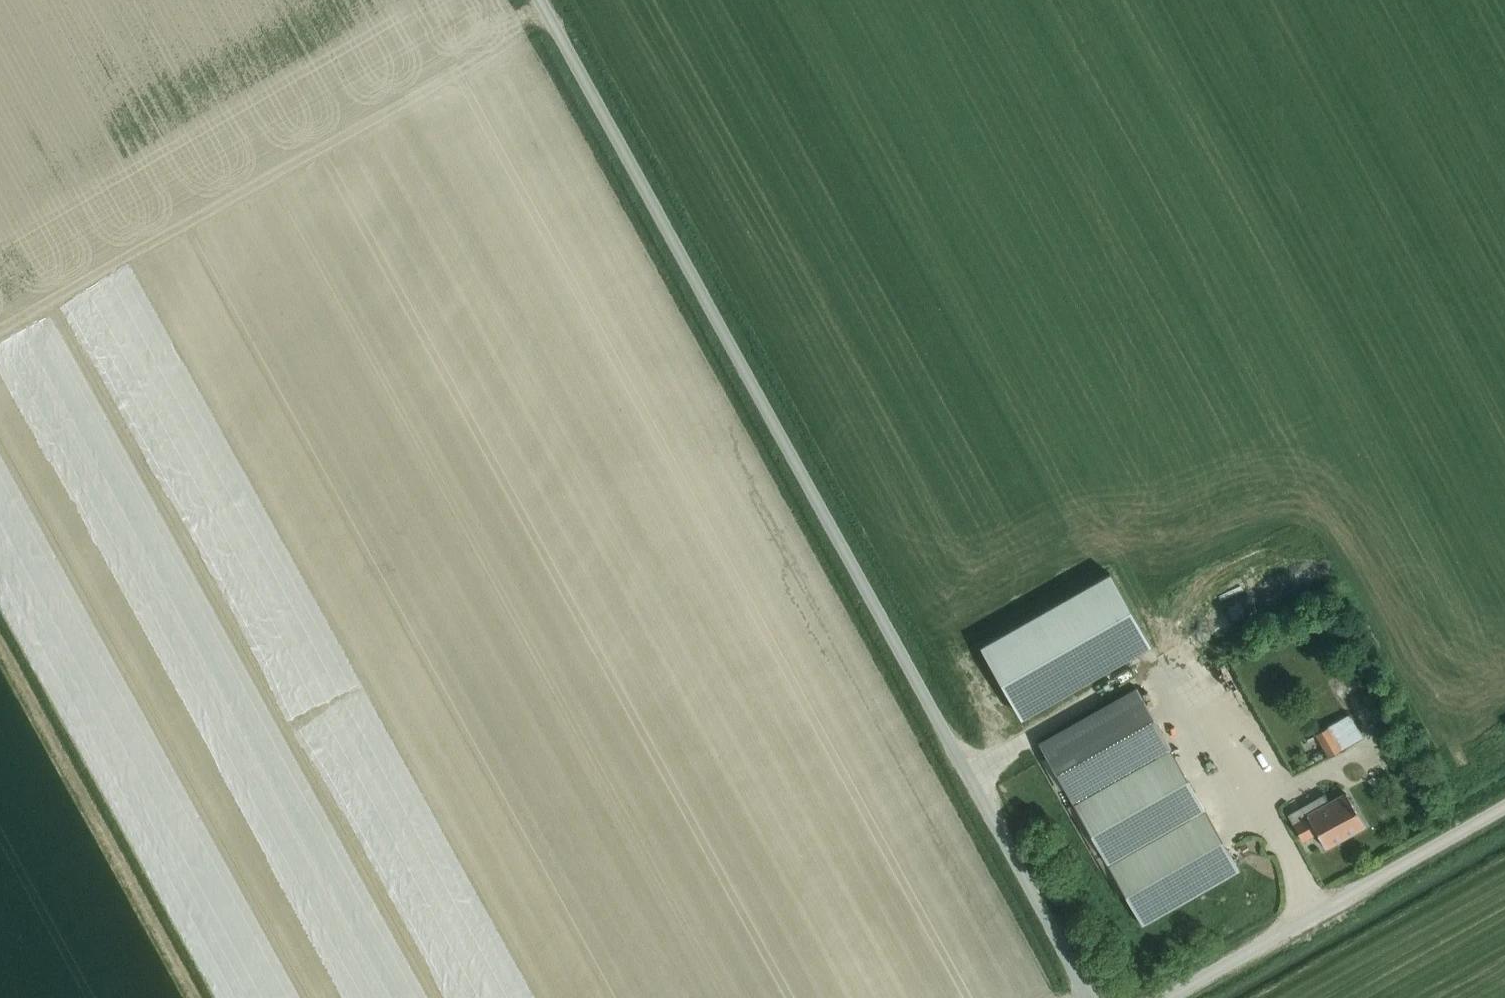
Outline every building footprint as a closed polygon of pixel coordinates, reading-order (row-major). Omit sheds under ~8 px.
[(1109,572),(982,644),(1023,716),(1150,644),(1109,572)] [(1239,869),(1170,748),(1134,685),(1037,740),(1141,924),(1239,869)] [(1361,736),(1348,713),(1315,731),(1328,754),(1361,736)] [(1346,792),(1307,814),(1307,815),(1293,823),(1302,839),(1316,831),(1325,847),(1326,846),(1363,825),(1364,825),(1346,792)]
